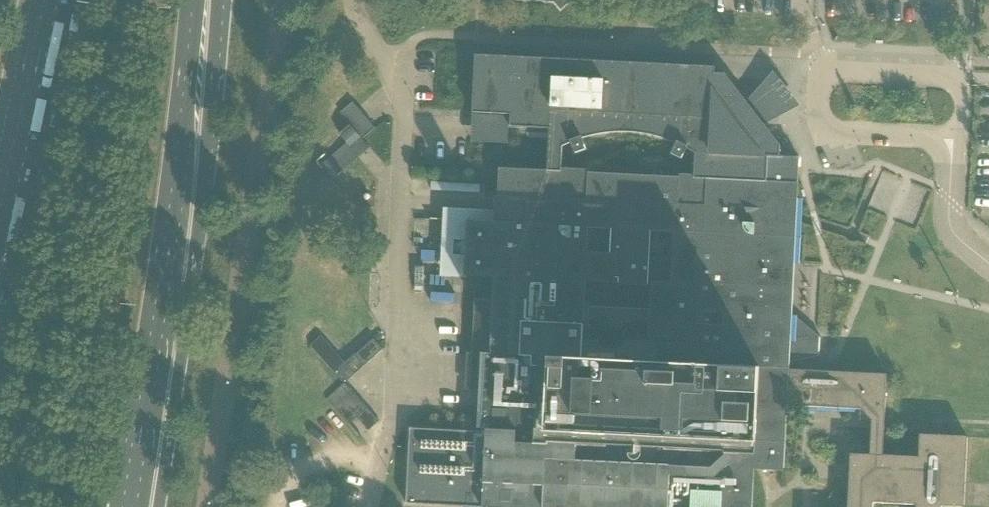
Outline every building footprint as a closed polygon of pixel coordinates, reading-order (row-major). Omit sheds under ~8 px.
[(554,2),(561,9),(569,3),(578,3),(579,0),(517,0),(554,2)] [(478,408),(477,428),(486,428),(486,431),(410,428),(407,476),(406,503),(477,506),(751,506),(753,476),(753,470),(783,471),(786,405),(805,406),(860,409),(859,420),(871,421),(869,455),(850,454),(849,476),(847,506),(941,506),(958,506),(963,506),(965,476),(967,437),(919,434),(918,457),(883,455),(885,420),(885,412),(887,374),(805,370),(788,369),(789,361),(805,358),(820,355),(821,337),(809,337),(805,334),(794,325),(791,324),(796,217),(799,157),(780,156),(780,146),(781,146),(762,122),(774,113),(773,111),(774,111),(774,110),(775,110),(775,109),(775,108),(776,107),(776,106),(776,105),(776,104),(775,104),(775,103),(775,102),(774,102),(774,101),(773,101),(773,100),(772,100),(771,100),(771,99),(770,99),(769,99),(768,99),(767,99),(766,100),(765,100),(764,100),(765,99),(766,91),(748,104),(724,72),(724,73),(715,73),(715,66),(475,54),(472,112),(510,114),(511,114),(510,126),(549,128),(547,170),(499,168),(498,200),(497,210),(497,211),(511,212),(510,222),(467,220),(464,275),(494,276),(493,300),(475,299),(472,356),(470,390),(479,391),(478,408)] [(341,137),(346,144),(321,164),(333,179),(370,149),(362,139),(375,128),(353,102),(340,113),(352,127),(341,137)] [(310,344),(335,371),(346,362),(321,335),(310,344)] [(355,355),(365,365),(383,349),(374,338),(355,355)] [(356,416),(368,430),(379,420),(364,403),(373,394),(354,373),(327,397),(349,422),(356,416)]
